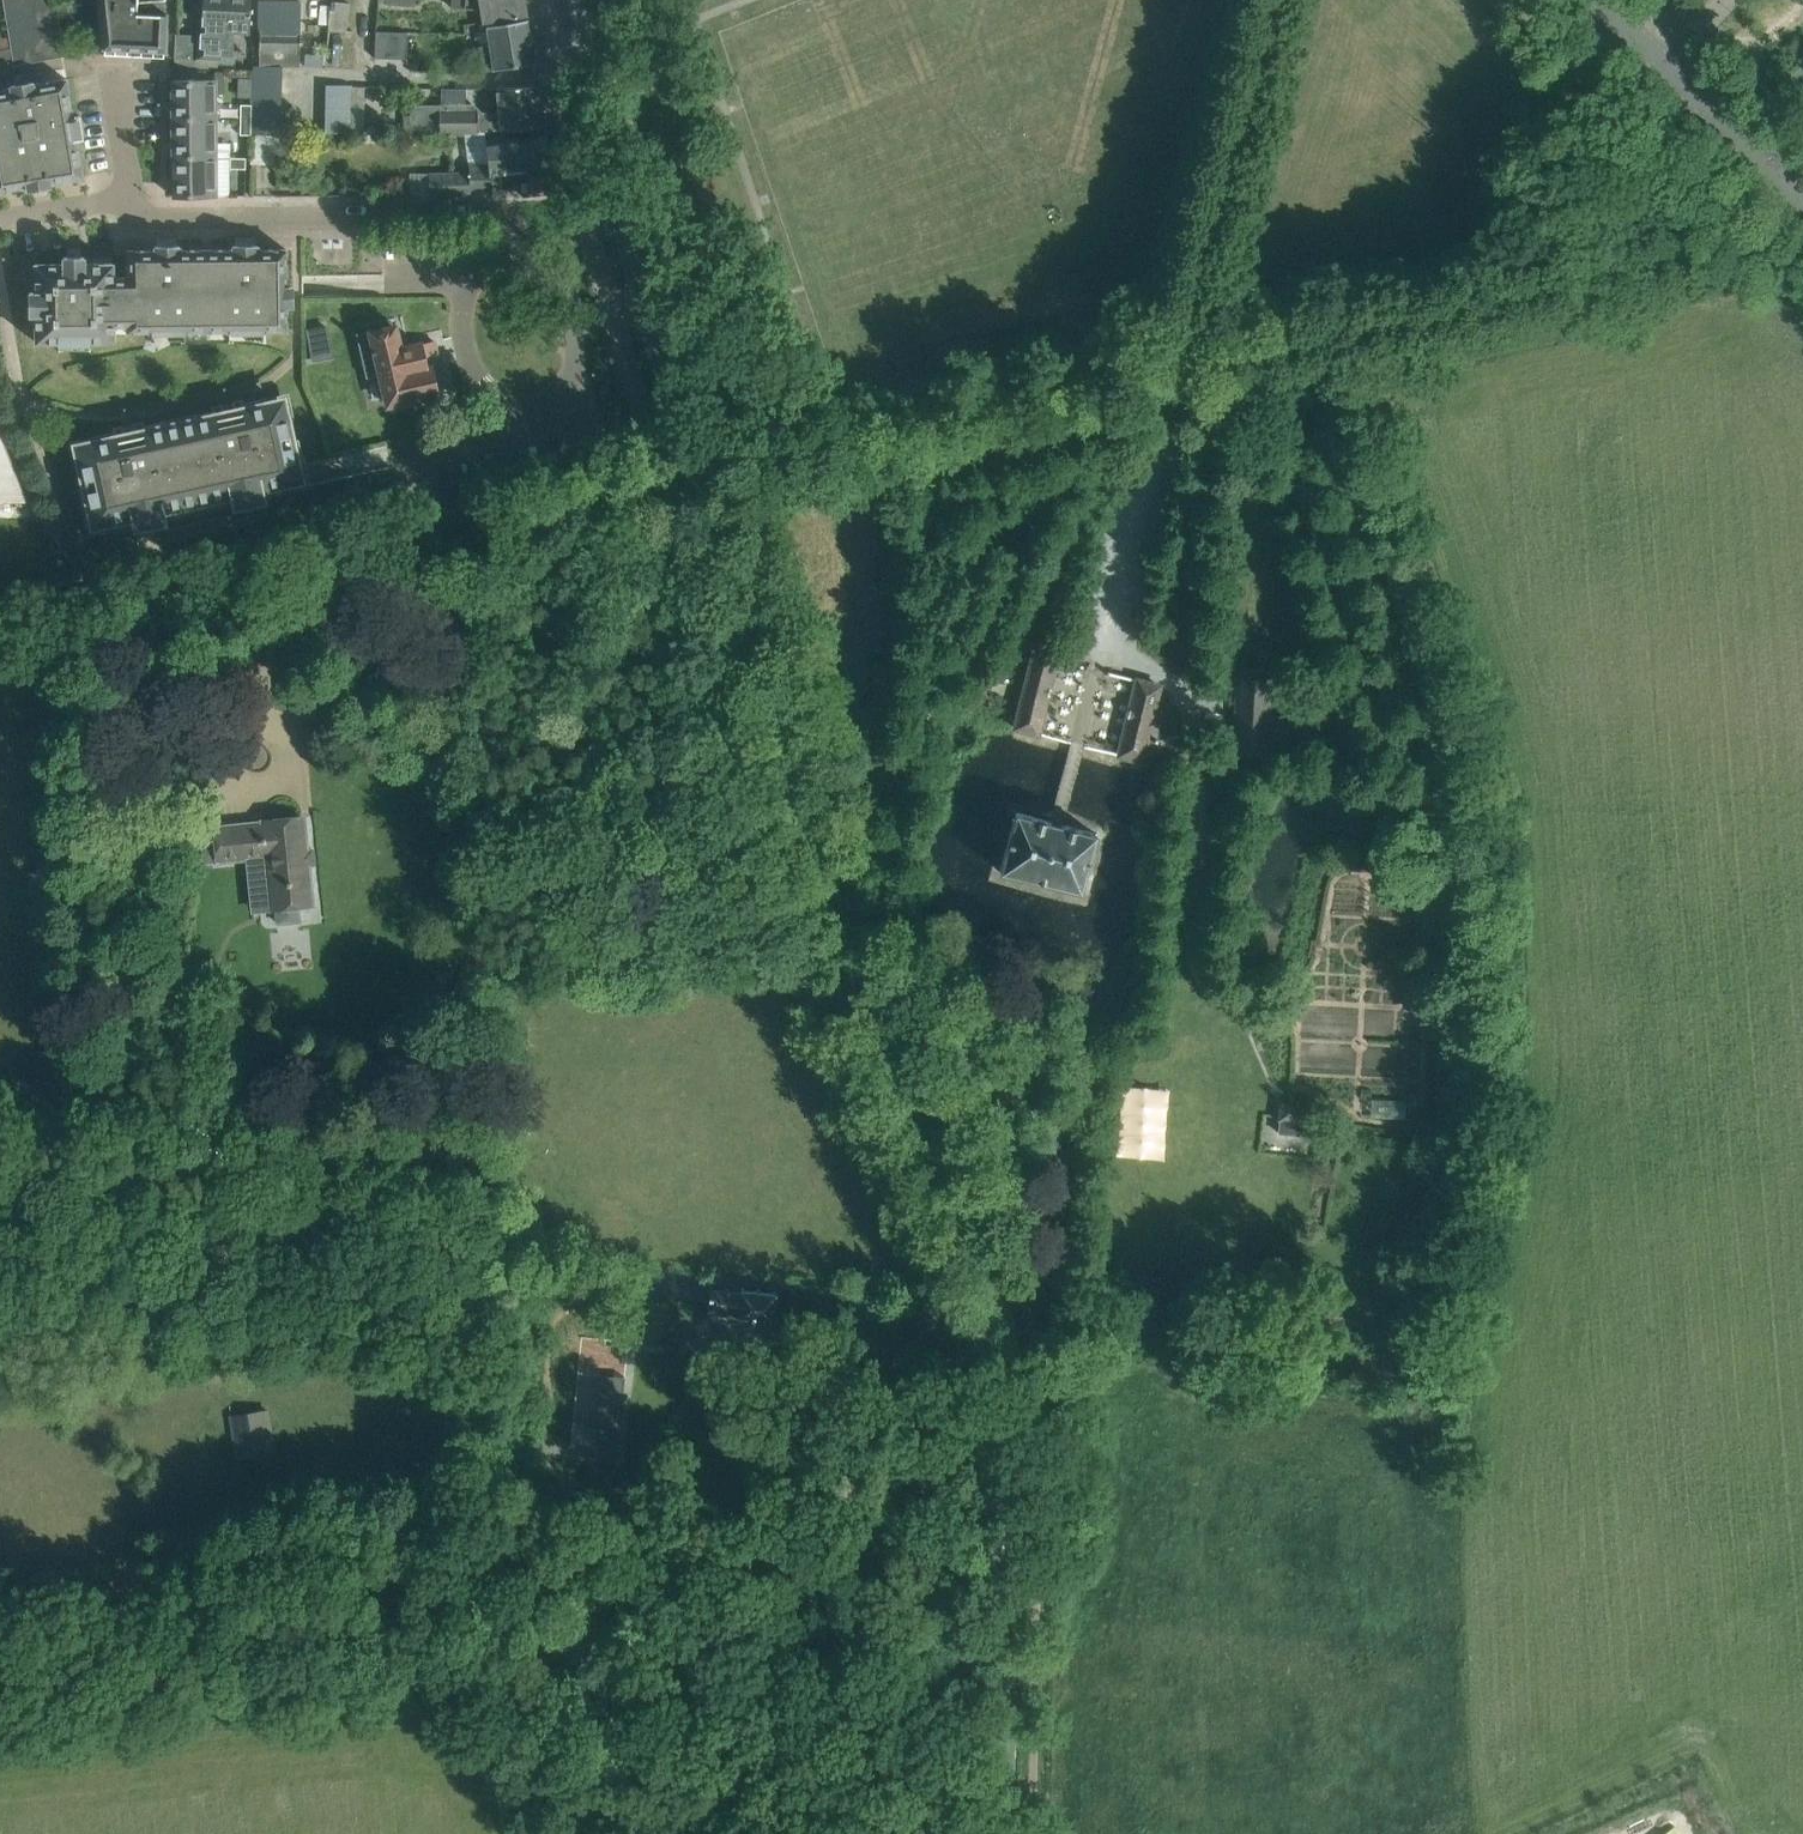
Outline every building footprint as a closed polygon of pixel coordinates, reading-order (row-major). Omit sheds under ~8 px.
[(9,36),(13,60),(55,53),(64,51),(55,0),(3,0),(9,36)] [(103,48),(104,48),(163,51),(165,51),(167,14),(136,12),(137,1),(148,0),(98,0),(103,48)] [(174,67),(200,68),(226,70),(227,54),(229,0),(204,0),(204,8),(203,8),(202,10),(203,10),(203,25),(206,25),(205,39),(199,39),(198,39),(197,59),(192,59),(193,38),(176,38),(174,57),(174,67)] [(227,54),(232,54),(236,55),(237,32),(241,32),(249,33),(250,17),(251,0),(229,0),(227,54)] [(452,6),(479,8),(488,25),(504,23),(528,19),(524,0),(452,0),(452,6)] [(301,1),(258,1),(259,65),(282,66),(300,66),(301,1)] [(349,2),(331,1),(329,28),(347,30),(349,2)] [(528,19),(504,23),(488,25),(492,49),(479,51),(482,71),(535,63),(528,19)] [(405,31),(375,31),(375,32),(374,58),(404,58),(405,31)] [(0,38),(0,63),(13,60),(9,36),(0,38)] [(254,65),(253,77),(282,77),(282,66),(259,65),(254,65)] [(174,67),(174,79),(200,79),(200,68),(174,67)] [(253,77),(253,90),(282,90),(282,77),(253,77)] [(0,89),(0,191),(27,187),(27,189),(50,185),(50,183),(82,177),(82,174),(76,139),(72,116),(66,78),(40,82),(39,80),(35,81),(17,84),(17,86),(0,89)] [(174,79),(172,79),(172,81),(175,81),(175,99),(172,99),(172,101),(175,101),(176,118),(173,118),(173,119),(214,118),(214,79),(200,79),(174,79)] [(353,85),(326,84),(326,97),(352,97),(353,85)] [(542,127),(538,85),(496,88),(498,117),(483,117),(483,111),(474,103),(412,104),(412,113),(411,132),(438,132),(475,131),(518,130),(542,127)] [(253,90),(252,102),(282,103),(282,90),(253,90)] [(352,97),(326,97),(325,109),(352,109),(352,97)] [(252,102),(253,117),(282,117),(282,103),(252,102)] [(352,109),(325,109),(325,119),(352,120),(352,109)] [(253,117),(253,131),(281,132),(282,117),(253,117)] [(214,118),(173,119),(176,119),(176,137),(173,137),(173,139),(176,139),(176,156),(173,156),(173,157),(215,157),(214,118)] [(352,120),(325,119),(325,130),(351,132),(352,120)] [(490,162),(469,162),(469,172),(469,181),(469,195),(491,195),(491,175),(524,171),(551,169),(551,167),(555,163),(555,160),(553,146),(548,143),(547,134),(523,137),(488,140),(490,162)] [(279,140),(254,139),(253,161),(278,162),(279,140)] [(215,157),(173,157),(173,158),(176,158),(176,176),(173,176),(173,177),(176,177),(176,195),(173,195),(173,197),(215,196),(215,157)] [(513,182),(513,195),(534,195),(557,191),(561,186),(559,176),(554,172),(552,173),(551,169),(524,171),(524,181),(513,182)] [(469,172),(429,172),(430,195),(469,195),(469,181),(469,172)] [(63,263),(35,263),(35,292),(29,292),(29,313),(35,313),(35,342),(60,341),(60,333),(89,333),(89,341),(113,341),(113,325),(127,325),(127,331),(151,331),(151,325),(184,324),(184,331),(230,330),(230,324),(262,324),(263,330),(287,330),(287,306),(292,305),(292,286),(286,286),(286,249),(257,249),(257,245),(233,245),(233,249),(179,249),(179,245),(154,246),(154,250),(126,250),(126,276),(113,276),(113,263),(84,263),(84,256),(63,256),(63,263)] [(380,372),(387,404),(437,392),(431,366),(426,367),(421,343),(400,348),(395,326),(391,327),(389,319),(369,324),(370,332),(358,335),(368,375),(380,372)] [(83,463),(78,464),(83,487),(88,485),(91,501),(87,502),(91,522),(131,513),(134,526),(141,524),(141,527),(143,526),(144,526),(144,523),(155,521),(156,524),(159,523),(158,520),(165,519),(233,504),(240,502),(241,505),(244,504),(243,501),(254,499),(255,501),(257,501),(258,501),(257,498),(264,497),(261,484),(301,475),(297,456),(292,457),(289,441),(294,440),(288,417),(284,418),(280,402),(245,410),(244,407),(234,409),(224,411),(213,414),(214,417),(146,432),(145,429),(134,431),(125,433),(114,436),(115,439),(79,447),(83,463)] [(33,519),(0,434),(0,518),(33,519)] [(1034,652),(1015,727),(1038,733),(1057,658),(1034,652)] [(1230,710),(1227,750),(1275,754),(1278,716),(1267,715),(1271,679),(1233,675),(1231,694),(1235,695),(1234,711),(1230,710)] [(1158,687),(1137,681),(1118,755),(1140,761),(1140,758),(1150,761),(1159,727),(1149,724),(1158,687)] [(1016,812),(1000,871),(1080,891),(1094,834),(1016,812)] [(263,822),(216,827),(218,860),(266,855),(271,907),(276,907),(277,923),(301,920),(300,905),(312,903),(308,864),(306,864),(304,850),(306,850),(303,817),(262,821),(263,822)] [(1282,1105),(1283,1134),(1314,1133),(1314,1104),(1282,1105)] [(1309,1155),(1312,1138),(1284,1133),(1281,1150),(1309,1155)] [(709,1289),(707,1313),(738,1316),(738,1319),(771,1322),(776,1294),(741,1290),(741,1292),(709,1289)] [(625,1376),(600,1374),(593,1445),(617,1448),(625,1376)] [(269,1404),(225,1409),(232,1464),(276,1459),(269,1404)]
